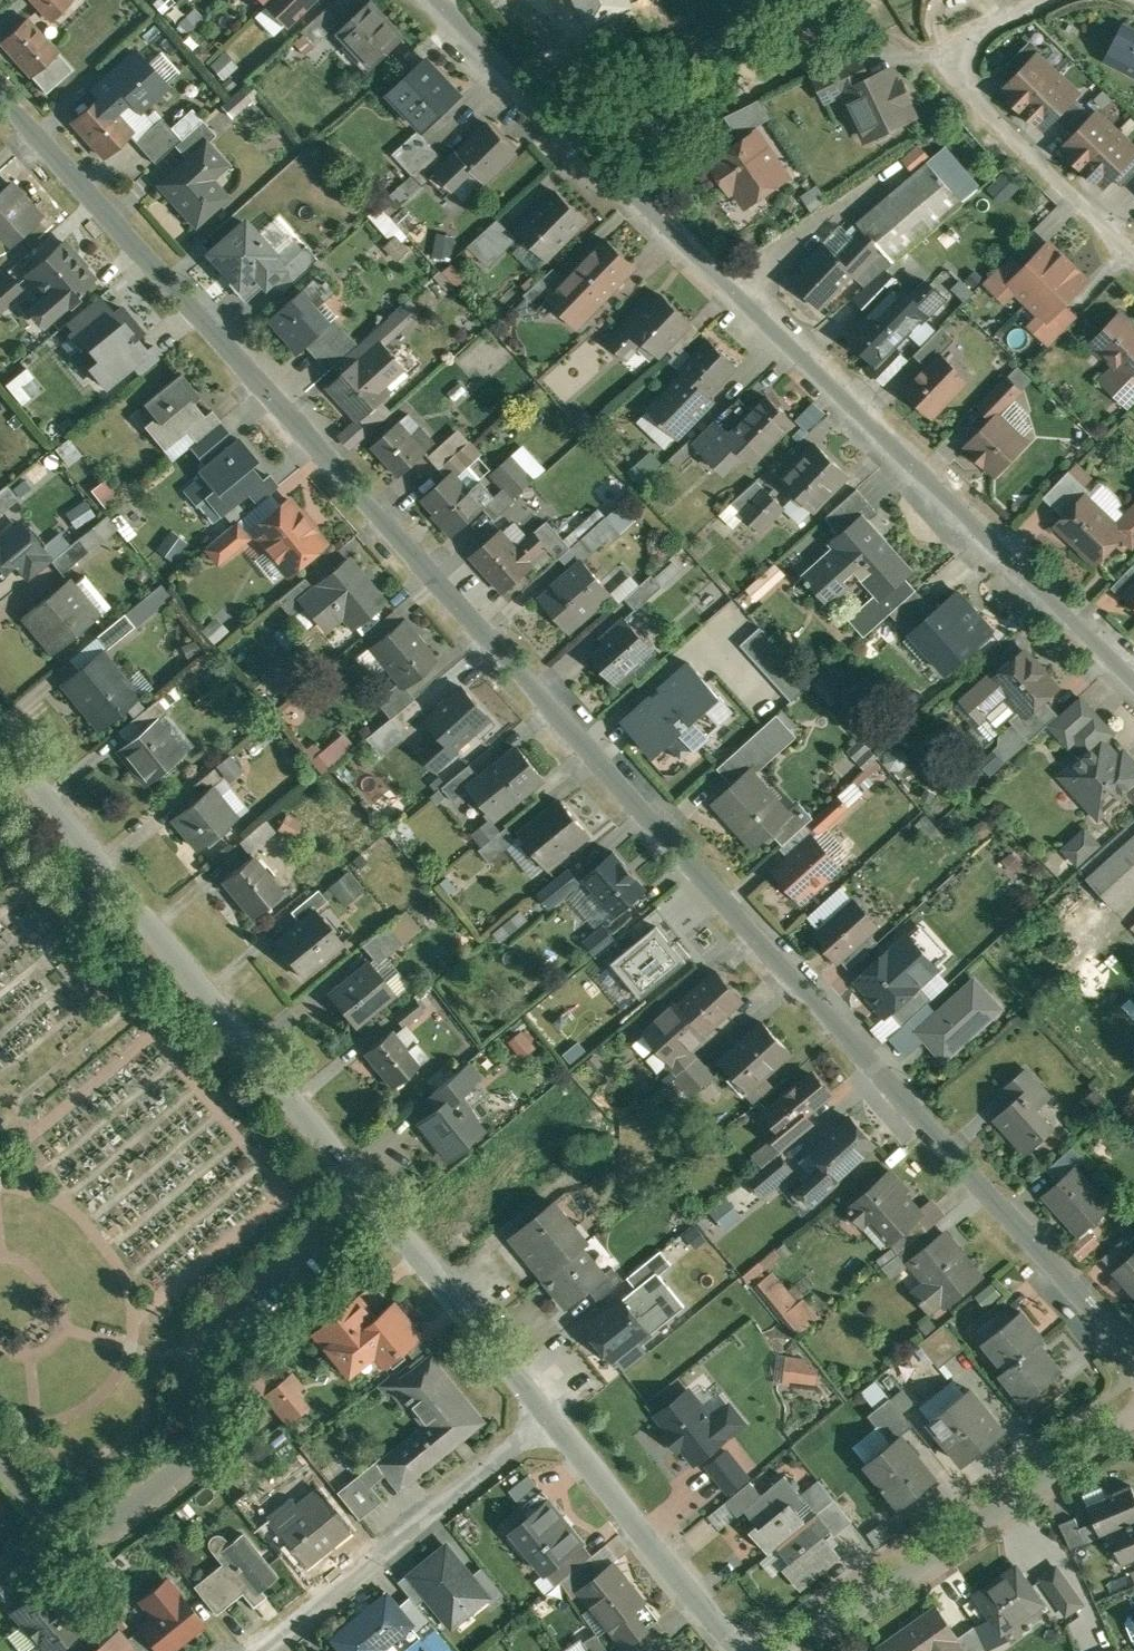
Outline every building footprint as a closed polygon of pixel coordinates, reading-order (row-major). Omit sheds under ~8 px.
[(72,0),(35,0),(53,20),(73,1),(72,0)] [(264,3),(287,26),(313,0),(267,0),(264,3)] [(342,30),(375,66),(407,36),(374,0),(342,30)] [(590,25),(631,5),(629,0),(578,0),(590,25)] [(328,6),(302,30),(315,44),(342,20),(328,6)] [(74,69),(28,18),(2,42),(48,93),(74,69)] [(1126,27),(1110,59),(1133,71),(1133,31),(1126,27)] [(1032,39),(1004,68),(1014,78),(1038,55),(1039,56),(1044,50),(1032,39)] [(86,90),(96,101),(109,90),(123,105),(132,97),(139,105),(166,81),(134,46),(86,90)] [(858,52),(814,73),(828,101),(846,92),(855,88),(854,86),(871,78),(858,52)] [(1014,78),(1006,87),(1027,106),(1058,74),(1039,56),(1038,55),(1014,78)] [(427,59),(397,86),(407,98),(402,102),(426,128),(462,95),(450,82),(448,83),(427,59)] [(871,78),(854,86),(855,88),(846,92),(856,113),(855,119),(860,131),(866,132),(869,138),(875,136),(880,137),(889,133),(891,128),(914,116),(907,101),(911,99),(903,81),(898,83),(891,68),(871,78)] [(1058,74),(1027,106),(1047,126),(1055,118),(1076,96),(1078,94),(1058,74)] [(96,101),(74,121),(105,156),(129,134),(132,131),(115,112),(123,105),(109,90),(96,101)] [(1076,96),(1055,118),(1065,127),(1085,106),(1076,96)] [(147,114),(139,105),(132,97),(123,105),(115,112),(132,131),(129,134),(136,141),(163,117),(154,108),(147,114)] [(761,98),(727,116),(741,138),(774,116),(761,98)] [(1085,106),(1065,127),(1074,136),(1095,115),(1085,106)] [(192,107),(171,127),(182,138),(203,119),(192,107)] [(1074,136),(1066,144),(1087,164),(1118,132),(1097,112),(1095,115),(1074,136)] [(163,117),(136,141),(156,162),(175,144),(182,138),(171,127),(163,117)] [(182,138),(175,144),(189,159),(208,141),(208,142),(217,134),(203,119),(182,138)] [(469,144),(459,154),(473,168),(485,180),(515,149),(489,123),(469,144)] [(418,130),(394,152),(413,173),(437,151),(418,130)] [(1087,164),(1107,184),(1114,176),(1133,155),(1133,148),(1118,132),(1087,164)] [(759,133),(715,163),(733,190),(736,187),(747,203),(788,175),(759,133)] [(189,159),(161,184),(197,224),(228,196),(206,171),(222,157),(208,142),(208,141),(189,159)] [(447,161),(437,171),(438,173),(453,188),(473,168),(459,154),(469,144),(467,142),(447,161)] [(979,189),(943,148),(927,162),(963,202),(979,189)] [(437,151),(413,173),(424,185),(438,173),(437,171),(447,161),(437,151)] [(1114,176),(1124,186),(1133,176),(1133,155),(1114,176)] [(927,162),(859,221),(864,228),(895,262),(923,237),(963,202),(927,162)] [(391,206),(418,185),(410,174),(383,196),(391,206)] [(11,185),(12,184),(11,183),(0,193),(0,232),(12,245),(43,218),(29,202),(28,203),(11,185)] [(586,221),(559,193),(537,214),(535,212),(518,229),(547,259),(586,221)] [(279,214),(259,232),(286,262),(267,279),(281,294),(320,258),(279,214)] [(259,232),(245,215),(202,252),(244,300),(267,279),(286,262),(259,232)] [(498,219),(486,230),(491,236),(504,224),(498,219)] [(516,236),(504,224),(491,236),(504,248),(516,236)] [(895,262),(864,228),(838,256),(855,271),(853,273),(867,286),(886,270),(895,262)] [(408,248),(396,235),(387,244),(398,257),(408,248)] [(923,237),(898,259),(904,265),(929,244),(923,237)] [(635,267),(606,238),(573,274),(567,279),(550,297),(558,305),(578,323),(577,324),(579,326),(580,324),(596,307),(597,307),(635,267)] [(85,265),(64,241),(27,274),(45,294),(31,306),(47,323),(81,293),(80,292),(94,279),(84,269),(85,268),(84,268),(85,265)] [(1026,266),(1010,283),(1011,284),(1029,302),(1069,261),(1050,242),(1026,266)] [(824,243),(813,254),(814,256),(807,266),(793,281),(820,307),(853,273),(855,271),(838,256),(824,243)] [(1013,253),(992,274),(1007,288),(1011,284),(1010,283),(1026,266),(1013,253)] [(1069,261),(1029,302),(1048,320),(1049,320),(1065,304),(1088,280),(1069,261)] [(555,267),(525,294),(547,316),(558,305),(550,297),(567,279),(555,267)] [(963,280),(951,268),(946,274),(958,285),(955,289),(966,300),(974,292),(962,281),(963,280)] [(867,286),(855,296),(869,310),(881,298),(887,303),(903,286),(886,270),(867,286)] [(319,271),(271,314),(285,329),(284,330),(300,349),(312,338),(336,317),(334,315),(326,322),(314,308),(335,289),(329,282),(330,281),(327,278),(326,279),(319,271)] [(0,282),(0,312),(24,290),(9,274),(0,282)] [(869,310),(861,319),(864,322),(851,337),(877,362),(878,363),(894,347),(921,319),(923,321),(946,298),(929,282),(914,297),(903,286),(887,303),(881,298),(869,310)] [(663,295),(652,306),(648,302),(626,324),(644,341),(644,342),(639,347),(652,360),(657,355),(671,341),(690,322),(663,295)] [(114,314),(99,296),(68,321),(77,332),(73,336),(81,345),(85,342),(100,361),(91,368),(106,386),(134,363),(142,373),(163,356),(153,345),(147,350),(130,330),(137,324),(123,307),(114,314)] [(1065,304),(1049,320),(1048,320),(1036,332),(1051,346),(1078,317),(1065,304)] [(1122,313),(1094,342),(1097,344),(1096,350),(1103,357),(1109,356),(1130,376),(1131,377),(1133,374),(1133,325),(1122,313)] [(336,317),(312,338),(336,365),(349,353),(360,344),(336,317)] [(386,321),(373,332),(382,342),(384,343),(397,332),(386,321)] [(690,322),(671,341),(681,351),(701,333),(690,322)] [(626,324),(608,342),(626,359),(644,341),(626,324)] [(943,326),(915,355),(928,367),(941,353),(942,354),(957,339),(943,326)] [(360,344),(349,353),(356,362),(361,358),(362,359),(377,345),(378,345),(382,342),(373,332),(360,344)] [(683,374),(650,408),(679,436),(713,401),(707,395),(736,366),(710,340),(680,371),(683,374)] [(356,362),(331,385),(361,418),(381,400),(393,390),(387,383),(391,380),(381,368),(390,359),(389,358),(378,345),(377,345),(362,359),(361,358),(356,362)] [(894,347),(878,363),(877,362),(871,368),(887,383),(909,361),(894,347)] [(928,367),(906,390),(934,416),(962,386),(962,380),(953,371),(952,364),(942,354),(941,353),(928,367)] [(411,374),(393,354),(389,358),(390,359),(381,368),(391,380),(387,383),(393,390),(411,374)] [(15,405),(25,398),(15,385),(27,377),(21,369),(0,384),(15,405)] [(181,373),(143,404),(159,422),(149,431),(165,450),(189,430),(206,416),(205,415),(188,395),(194,389),(181,373)] [(1115,392),(1130,407),(1133,403),(1133,374),(1131,377),(1130,376),(1115,392)] [(1008,377),(980,406),(994,419),(1001,411),(1002,412),(1022,391),(1008,377)] [(753,410),(735,428),(736,429),(731,433),(718,420),(696,443),(710,457),(709,458),(723,472),(736,458),(733,456),(747,441),(762,454),(793,422),(766,396),(753,410)] [(740,397),(716,418),(718,420),(731,433),(736,429),(735,428),(753,410),(740,397)] [(381,400),(361,418),(358,420),(370,432),(392,412),(381,400)] [(212,409),(205,415),(206,416),(189,430),(198,440),(221,421),(212,409)] [(1002,412),(1001,411),(994,419),(968,445),(975,452),(973,453),(984,464),(986,462),(997,474),(1029,441),(1015,428),(1017,427),(1002,412)] [(1117,423),(1133,441),(1133,425),(1125,415),(1117,423)] [(412,436),(399,422),(372,445),(399,476),(426,452),(424,450),(434,442),(421,428),(412,436)] [(355,423),(332,432),(338,448),(362,438),(355,423)] [(459,429),(428,456),(439,469),(470,441),(459,429)] [(239,438),(200,470),(217,490),(207,498),(221,515),(249,493),(263,481),(246,460),(253,455),(239,438)] [(818,443),(783,479),(814,509),(849,474),(818,443)] [(544,466),(527,446),(516,455),(534,475),(544,466)] [(663,465),(651,452),(631,470),(643,483),(663,465)] [(515,454),(493,474),(513,496),(535,476),(534,475),(516,455),(515,454)] [(1070,470),(1044,497),(1064,517),(1084,496),(1085,497),(1092,490),(1070,470)] [(452,472),(425,497),(442,516),(440,518),(454,534),(484,507),(483,507),(495,496),(481,480),(469,491),(452,472)] [(270,475),(263,481),(249,493),(258,503),(279,486),(270,475)] [(101,507),(114,497),(99,478),(86,488),(101,507)] [(758,479),(733,502),(744,513),(767,488),(758,479)] [(0,490),(0,514),(20,498),(8,484),(0,490)] [(767,488),(744,513),(747,515),(762,530),(785,506),(767,488)] [(858,488),(826,517),(842,535),(861,518),(865,522),(878,511),(858,488)] [(1064,517),(1058,523),(1070,534),(1074,535),(1081,542),(1081,552),(1091,561),(1097,561),(1099,562),(1124,536),(1125,535),(1123,533),(1126,529),(1120,523),(1113,517),(1110,520),(1085,497),(1084,496),(1064,517)] [(289,498),(252,529),(288,574),(326,543),(289,498)] [(733,502),(721,512),(736,526),(747,515),(744,513),(733,502)] [(1120,523),(1126,529),(1123,533),(1125,535),(1124,536),(1133,545),(1133,544),(1133,508),(1120,523)] [(606,517),(581,539),(594,553),(610,539),(613,542),(621,535),(606,517)] [(865,522),(861,518),(842,535),(833,544),(837,547),(805,576),(809,580),(808,582),(811,585),(812,584),(819,592),(825,587),(837,600),(864,577),(882,597),(856,620),(869,634),(892,613),(892,612),(917,589),(906,577),(914,571),(884,538),(882,541),(865,522)] [(573,546),(549,519),(536,531),(550,546),(549,547),(560,558),(562,557),(573,546)] [(236,522),(205,547),(218,563),(249,537),(236,522)] [(502,530),(473,556),(505,592),(534,566),(531,562),(549,547),(550,546),(536,531),(518,547),(502,530)] [(154,547),(170,560),(183,543),(168,531),(154,547)] [(7,549),(0,541),(0,576),(16,563),(20,567),(38,552),(37,551),(24,535),(7,549)] [(52,560),(63,573),(63,572),(91,550),(80,537),(52,560)] [(573,546),(562,557),(573,569),(583,561),(584,562),(594,553),(581,539),(573,546)] [(38,552),(20,567),(29,579),(52,560),(42,547),(37,551),(38,552)] [(152,550),(143,567),(159,575),(168,559),(152,550)] [(315,589),(303,599),(308,605),(321,621),(338,607),(354,626),(385,600),(351,559),(315,589)] [(573,569),(539,599),(569,633),(570,631),(610,594),(611,595),(612,594),(613,594),(611,592),(584,562),(583,561),(573,569)] [(773,563),(739,589),(748,601),(782,575),(773,563)] [(1112,587),(1123,598),(1127,595),(1126,594),(1133,585),(1133,565),(1112,587)] [(74,585),(63,572),(63,573),(72,585),(50,603),(46,598),(24,615),(36,631),(41,627),(58,647),(53,651),(54,652),(99,616),(99,615),(74,585)] [(628,595),(625,598),(636,610),(662,586),(652,574),(628,595)] [(111,606),(86,575),(74,585),(99,615),(99,616),(111,606)] [(305,578),(278,600),(293,617),(308,605),(303,599),(315,589),(305,578)] [(628,595),(619,585),(611,592),(613,594),(612,594),(620,603),(625,598),(628,595)] [(1126,594),(1127,595),(1133,602),(1133,585),(1126,594)] [(917,589),(892,612),(892,613),(914,636),(915,635),(922,629),(920,628),(937,612),(917,589)] [(937,612),(920,628),(922,629),(915,635),(949,673),(993,633),(992,631),(991,632),(972,609),(974,608),(959,592),(937,612)] [(125,613),(98,635),(108,648),(135,625),(125,613)] [(624,617),(601,638),(606,644),(592,657),(615,682),(616,681),(623,689),(638,675),(631,668),(652,649),(624,617)] [(405,619),(371,646),(399,681),(404,687),(406,685),(438,659),(405,619)] [(760,627),(740,645),(791,701),(811,683),(760,627)] [(1059,687),(1026,650),(996,678),(1018,703),(1018,710),(1009,718),(1016,725),(1046,699),(1059,687)] [(115,667),(102,651),(64,682),(86,709),(89,707),(102,724),(100,726),(101,727),(139,696),(138,695),(135,698),(124,684),(126,682),(126,680),(123,683),(112,670),(115,667)] [(653,696),(624,721),(653,754),(666,743),(681,760),(722,725),(705,705),(718,694),(691,663),(661,689),(663,692),(655,699),(653,696)] [(399,681),(377,699),(391,718),(416,697),(406,685),(404,687),(399,681)] [(465,686),(428,719),(441,733),(421,751),(438,769),(459,750),(457,748),(476,731),(482,738),(498,724),(465,686)] [(1060,715),(1051,723),(1070,744),(1077,738),(1070,731),(1093,710),(1080,696),(1060,715)] [(391,718),(390,719),(394,723),(401,731),(427,710),(416,697),(391,718)] [(158,699),(132,719),(142,731),(157,719),(158,720),(168,712),(158,699)] [(1046,699),(1016,725),(1030,741),(1051,723),(1060,715),(1046,699)] [(1070,731),(1077,738),(1089,752),(1084,757),(1079,755),(1072,761),(1073,766),(1071,769),(1081,780),(1074,787),(1099,816),(1128,790),(1133,797),(1133,763),(1124,753),(1119,757),(1104,740),(1113,733),(1093,710),(1070,731)] [(779,714),(720,765),(736,783),(750,770),(754,774),(798,735),(779,714)] [(142,731),(119,750),(147,784),(182,757),(169,741),(172,738),(158,720),(157,719),(142,731)] [(1013,724),(972,757),(984,772),(1025,739),(1013,724)] [(298,751),(316,772),(350,745),(338,730),(316,748),(310,741),(298,751)] [(481,778),(471,786),(471,787),(497,817),(543,779),(518,747),(481,778)] [(851,775),(856,789),(871,783),(866,769),(876,765),(871,752),(856,757),(861,771),(851,775)] [(470,765),(443,787),(454,801),(471,787),(471,786),(481,778),(470,765)] [(216,768),(195,785),(203,795),(213,787),(214,788),(225,779),(216,768)] [(736,783),(717,800),(757,846),(775,831),(789,818),(787,815),(767,793),(769,792),(754,774),(750,770),(736,783)] [(203,795),(175,818),(199,848),(237,818),(214,788),(213,787),(203,795)] [(811,820),(809,821),(821,834),(851,807),(839,794),(811,820)] [(562,800),(521,834),(548,867),(590,833),(562,800)] [(798,805),(787,815),(789,818),(775,831),(786,843),(809,821),(811,820),(798,805)] [(268,819),(242,840),(252,852),(278,830),(268,819)] [(786,843),(781,847),(791,857),(814,836),(816,838),(821,834),(809,821),(786,843)] [(507,827),(478,850),(490,864),(518,840),(507,827)] [(1128,828),(1082,866),(1115,908),(1133,891),(1133,834),(1128,828)] [(1086,830),(1066,848),(1078,862),(1098,844),(1086,830)] [(791,857),(776,871),(802,899),(840,865),(816,838),(814,836),(791,857)] [(616,852),(615,850),(586,876),(585,876),(584,877),(592,886),(616,914),(618,915),(619,914),(646,890),(648,888),(647,887),(616,852)] [(254,856),(225,880),(255,915),(283,891),(254,856)] [(570,867),(538,892),(551,907),(582,882),(570,867)] [(345,871),(324,889),(340,906),(360,888),(345,871)] [(319,889),(292,911),(301,921),(316,909),(317,910),(329,900),(319,889)] [(856,901),(820,934),(834,949),(831,952),(838,959),(869,931),(877,924),(856,901)] [(301,921),(276,942),(304,976),(344,943),(317,910),(316,909),(301,921)] [(659,923),(613,960),(642,995),(688,958),(659,923)] [(387,925),(364,945),(379,963),(403,944),(387,925)] [(869,931),(840,958),(849,968),(879,941),(869,931)] [(896,950),(889,950),(858,979),(879,1002),(878,1004),(887,1014),(891,1011),(920,984),(904,966),(904,959),(896,950)] [(370,962),(332,993),(358,1025),(396,994),(370,962)] [(602,965),(594,972),(620,1004),(629,998),(602,965)] [(718,970),(681,1004),(680,1002),(647,1031),(673,1060),(674,1061),(689,1047),(717,1022),(718,1023),(729,1013),(728,1012),(744,998),(718,970)] [(975,976),(918,1030),(948,1061),(1005,1007),(975,976)] [(920,984),(891,1011),(903,1025),(933,998),(920,984)] [(413,995),(391,1013),(403,1027),(424,1009),(413,995)] [(765,1021),(722,1060),(735,1074),(738,1071),(751,1085),(748,1088),(749,1090),(792,1051),(765,1021)] [(530,1050),(528,1029),(508,1031),(510,1052),(530,1050)] [(418,1041),(408,1049),(392,1030),(366,1052),(394,1086),(430,1055),(418,1041)] [(689,1047),(674,1061),(673,1060),(668,1065),(677,1076),(695,1061),(696,1061),(699,1059),(689,1047)] [(696,1061),(695,1061),(677,1076),(676,1077),(692,1095),(711,1079),(696,1061)] [(466,1063),(432,1091),(442,1103),(457,1092),(458,1093),(478,1077),(466,1063)] [(1027,1068),(1006,1086),(1017,1098),(997,1116),(1025,1147),(1039,1135),(1042,1138),(1054,1128),(1036,1109),(1050,1096),(1027,1068)] [(812,1073),(798,1084),(793,1084),(786,1090),(786,1095),(767,1110),(778,1123),(768,1132),(774,1138),(803,1114),(828,1093),(812,1073)] [(442,1103),(421,1120),(451,1158),(486,1130),(458,1093),(457,1092),(442,1103)] [(813,1125),(803,1114),(774,1138),(783,1149),(813,1125)] [(850,1116),(813,1148),(827,1163),(800,1187),(815,1203),(843,1178),(841,1176),(876,1144),(850,1116)] [(1073,1146),(1047,1169),(1058,1181),(1073,1167),(1074,1168),(1084,1158),(1073,1146)] [(780,1152),(750,1177),(763,1193),(794,1168),(780,1152)] [(1058,1181),(1044,1193),(1056,1206),(1057,1204),(1080,1231),(1079,1232),(1080,1233),(1109,1207),(1074,1168),(1073,1167),(1058,1181)] [(892,1171),(849,1207),(864,1224),(869,1220),(888,1243),(918,1217),(923,1213),(904,1192),(907,1189),(892,1171)] [(706,1205),(719,1229),(739,1217),(726,1194),(706,1205)] [(555,1201),(514,1235),(546,1275),(581,1246),(587,1241),(555,1201)] [(918,1217),(888,1243),(898,1254),(928,1229),(918,1217)] [(928,1229),(898,1254),(909,1267),(913,1264),(911,1261),(937,1240),(928,1229)] [(1121,1241),(1132,1254),(1133,1253),(1133,1229),(1121,1241)] [(937,1240),(911,1261),(913,1264),(928,1282),(916,1292),(931,1310),(944,1300),(947,1304),(981,1276),(946,1233),(937,1240)] [(546,1275),(545,1276),(555,1289),(557,1288),(570,1304),(589,1288),(605,1275),(603,1274),(581,1246),(546,1275)] [(661,1250),(628,1277),(637,1288),(658,1271),(661,1275),(673,1264),(661,1250)] [(1115,1269),(1133,1290),(1133,1253),(1132,1254),(1115,1269)] [(625,1279),(614,1265),(603,1274),(605,1275),(589,1288),(599,1300),(625,1279)] [(753,1283),(791,1332),(812,1315),(774,1266),(753,1283)] [(637,1288),(623,1299),(651,1333),(686,1306),(661,1275),(658,1271),(637,1288)] [(357,1298),(320,1328),(332,1342),(368,1312),(357,1298)] [(623,1299),(589,1327),(617,1361),(633,1348),(630,1344),(647,1330),(650,1334),(651,1333),(623,1299)] [(393,1303),(373,1319),(368,1312),(332,1342),(327,1346),(331,1350),(329,1354),(333,1359),(337,1359),(341,1363),(373,1337),(377,1343),(372,1347),(384,1362),(405,1346),(419,1335),(418,1334),(393,1303)] [(1006,1305),(976,1329),(985,1340),(990,1336),(990,1335),(1014,1316),(1006,1305)] [(1014,1316),(990,1335),(990,1336),(1003,1350),(997,1355),(1007,1367),(1039,1342),(1044,1338),(1022,1310),(1014,1316)] [(946,1322),(921,1342),(940,1366),(965,1346),(946,1322)] [(419,1335),(405,1346),(413,1357),(434,1340),(425,1328),(418,1334),(419,1335)] [(1007,1367),(1002,1371),(1012,1383),(1018,1379),(1030,1394),(1030,1395),(1055,1375),(1061,1370),(1039,1342),(1007,1367)] [(779,1355),(779,1382),(810,1383),(810,1356),(779,1355)] [(433,1424),(379,1468),(384,1474),(403,1459),(415,1473),(447,1447),(448,1446),(449,1444),(449,1442),(449,1439),(447,1437),(477,1413),(441,1370),(427,1381),(418,1369),(400,1384),(410,1397),(409,1398),(411,1400),(412,1399),(433,1424)] [(293,1374),(265,1396),(287,1423),(302,1411),(290,1396),(303,1386),(293,1374)] [(1055,1375),(1030,1395),(1030,1394),(1024,1398),(1035,1411),(1064,1387),(1055,1375)] [(727,1436),(690,1389),(658,1414),(671,1429),(667,1433),(679,1448),(683,1445),(696,1461),(727,1436)] [(990,1415),(970,1391),(971,1390),(970,1389),(932,1420),(933,1421),(934,1420),(945,1433),(944,1434),(966,1461),(1004,1430),(991,1414),(990,1415)] [(891,1396),(870,1413),(883,1430),(892,1423),(896,1428),(908,1418),(891,1396)] [(901,1434),(868,1462),(888,1487),(889,1486),(903,1502),(902,1503),(903,1504),(936,1477),(901,1434)] [(749,1475),(728,1449),(709,1465),(729,1491),(749,1475)] [(362,1472),(339,1491),(361,1518),(384,1499),(362,1472)] [(532,1475),(512,1491),(523,1506),(543,1489),(532,1475)] [(762,1494),(745,1509),(746,1509),(763,1531),(756,1536),(769,1551),(778,1544),(807,1520),(793,1503),(803,1495),(786,1475),(762,1494)] [(751,1480),(727,1500),(739,1515),(746,1509),(745,1509),(762,1494),(751,1480)] [(1088,1503),(1101,1534),(1133,1520),(1133,1490),(1132,1485),(1088,1503)] [(543,1489),(523,1506),(531,1516),(552,1499),(544,1489),(543,1489)] [(280,1522),(274,1527),(291,1547),(306,1565),(351,1528),(320,1490),(280,1522)] [(835,1497),(817,1512),(831,1530),(835,1536),(854,1520),(835,1497)] [(531,1516),(513,1531),(546,1572),(559,1562),(582,1544),(584,1541),(583,1540),(581,1541),(563,1518),(565,1516),(552,1499),(531,1516)] [(807,1520),(778,1544),(792,1561),(785,1567),(800,1586),(824,1566),(826,1569),(842,1557),(825,1535),(831,1530),(817,1512),(807,1520)] [(274,1515),(258,1527),(281,1556),(291,1547),(274,1527),(280,1522),(274,1515)] [(1075,1517),(1060,1523),(1071,1547),(1085,1541),(1075,1517)] [(1101,1534),(1101,1535),(1109,1532),(1123,1564),(1133,1560),(1133,1520),(1101,1534)] [(280,1576),(245,1533),(223,1551),(233,1565),(212,1582),(227,1600),(241,1589),(255,1607),(268,1596),(263,1590),(280,1576)] [(582,1544),(559,1562),(569,1575),(592,1556),(582,1544)] [(472,1575),(448,1545),(418,1570),(435,1591),(429,1596),(448,1618),(465,1604),(470,1611),(488,1597),(489,1596),(472,1575)] [(569,1575),(562,1580),(574,1597),(582,1591),(581,1589),(604,1571),(592,1556),(569,1575)] [(25,1561),(0,1581),(0,1589),(15,1608),(45,1585),(25,1561)] [(604,1571),(581,1589),(582,1591),(594,1606),(597,1604),(614,1625),(611,1627),(611,1628),(645,1601),(630,1581),(628,1583),(614,1565),(616,1564),(615,1562),(604,1571)] [(506,1594),(483,1566),(472,1575),(489,1596),(488,1597),(493,1604),(506,1594)] [(1018,1566),(978,1594),(1004,1630),(1021,1618),(1017,1613),(1040,1597),(1018,1566)] [(1058,1566),(1042,1577),(1068,1613),(1083,1602),(1058,1566)] [(418,1570),(416,1567),(400,1580),(412,1596),(419,1604),(429,1596),(435,1591),(418,1570)] [(212,1582),(208,1577),(196,1587),(218,1614),(230,1604),(227,1600),(212,1582)] [(168,1581),(144,1600),(156,1615),(142,1626),(143,1627),(162,1650),(169,1650),(202,1623),(168,1581)] [(14,1610),(47,1650),(52,1650),(81,1627),(70,1613),(73,1610),(61,1595),(58,1598),(46,1583),(45,1585),(15,1608),(14,1610)] [(419,1604),(412,1596),(411,1596),(414,1600),(402,1610),(413,1624),(424,1637),(423,1638),(423,1639),(437,1627),(419,1604)] [(336,1640),(345,1650),(380,1650),(413,1624),(402,1610),(393,1598),(366,1621),(363,1617),(336,1640)] [(645,1601),(611,1628),(625,1646),(659,1618),(645,1601)] [(882,1646),(885,1650),(966,1650),(957,1638),(958,1637),(937,1607),(882,1646)] [(976,1625),(958,1637),(957,1638),(966,1650),(988,1650),(976,1625)] [(143,1627),(130,1637),(141,1650),(162,1650),(143,1627)] [(410,1650),(411,1650),(457,1650),(437,1627),(423,1639),(410,1650)] [(122,1629),(105,1643),(112,1650),(141,1650),(130,1637),(122,1629)] [(597,1632),(585,1640),(593,1650),(611,1650),(597,1632)] [(95,1650),(112,1650),(105,1643),(95,1650)]
